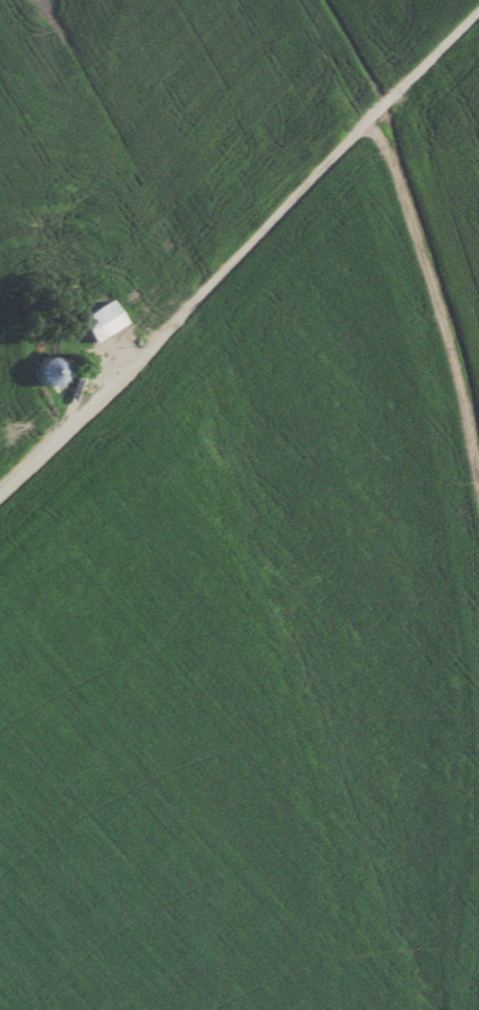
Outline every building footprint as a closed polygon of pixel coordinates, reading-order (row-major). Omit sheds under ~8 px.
[(80,322),(96,345),(126,324),(110,301),(80,322)] [(37,369),(48,388),(67,377),(56,358),(37,369)]
